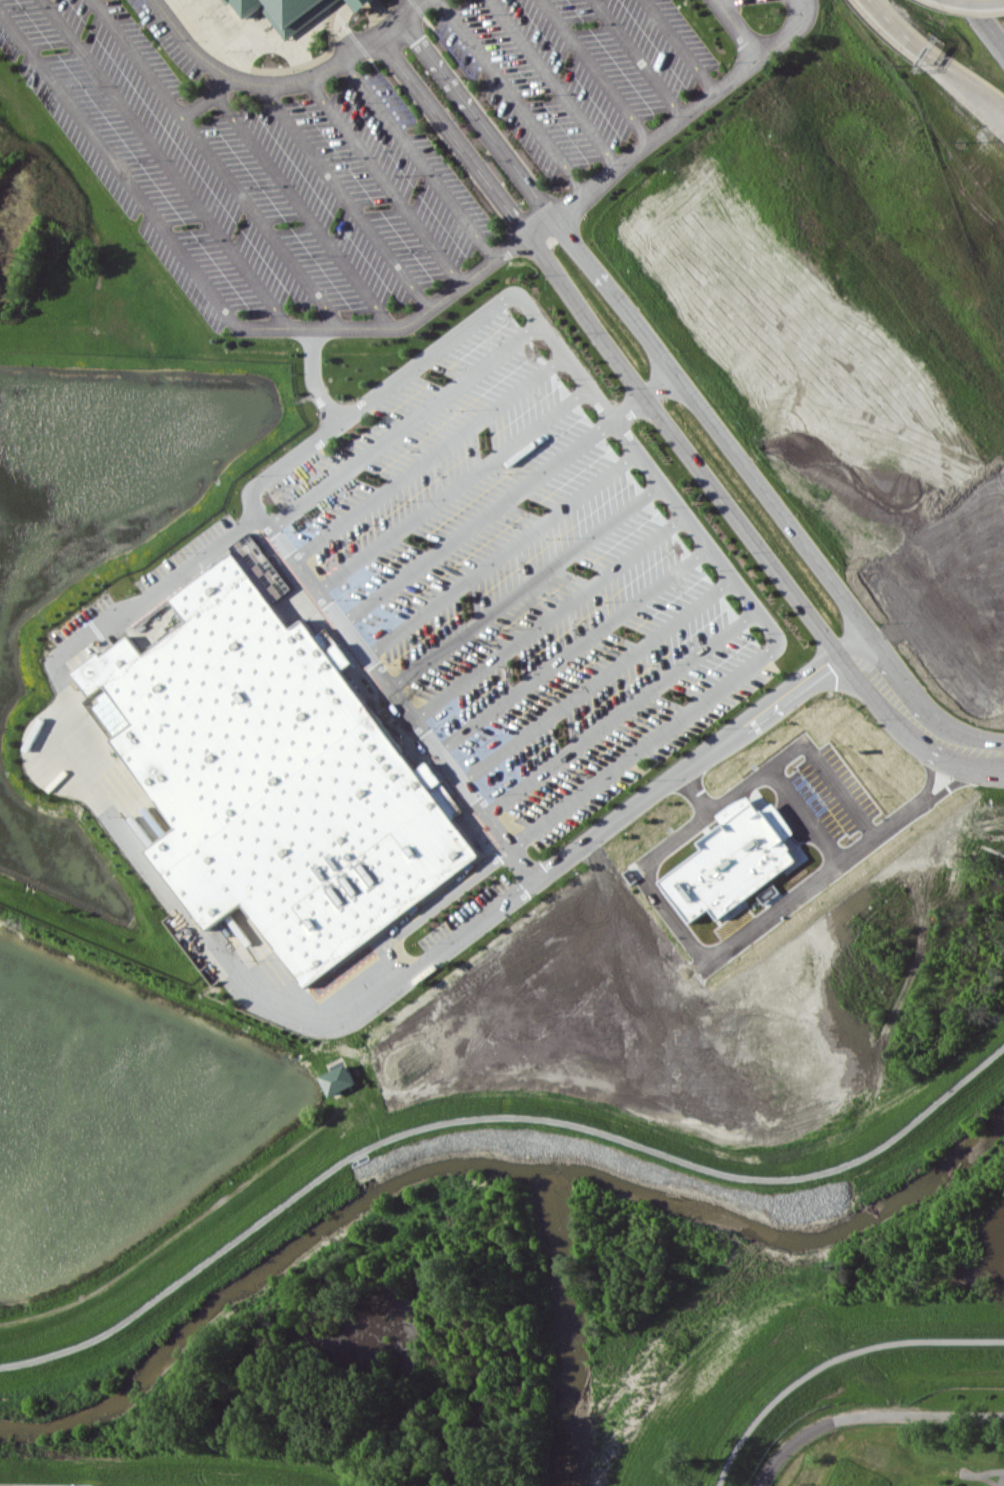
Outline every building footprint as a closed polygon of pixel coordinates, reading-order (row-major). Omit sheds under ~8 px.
[(245,19),(231,0),(338,0),(287,38),(263,6),(245,19)] [(358,10),(350,0),(371,0),(358,10)] [(177,825),(147,847),(207,927),(243,900),(306,985),(482,854),(454,816),(464,809),(428,760),(417,768),(343,668),(354,660),(339,640),(337,641),(325,626),(316,632),(304,616),(290,626),(233,550),(170,596),(187,619),(143,652),(129,633),(102,653),(100,650),(72,670),(89,693),(104,681),(134,720),(111,737),(177,825)] [(662,879),(691,922),(713,908),(719,917),(801,861),(786,840),(797,832),(776,803),(762,812),(750,794),(719,815),(726,824),(700,841),(706,849),(662,879)] [(357,1084),(349,1063),(322,1075),(330,1095),(357,1084)]
